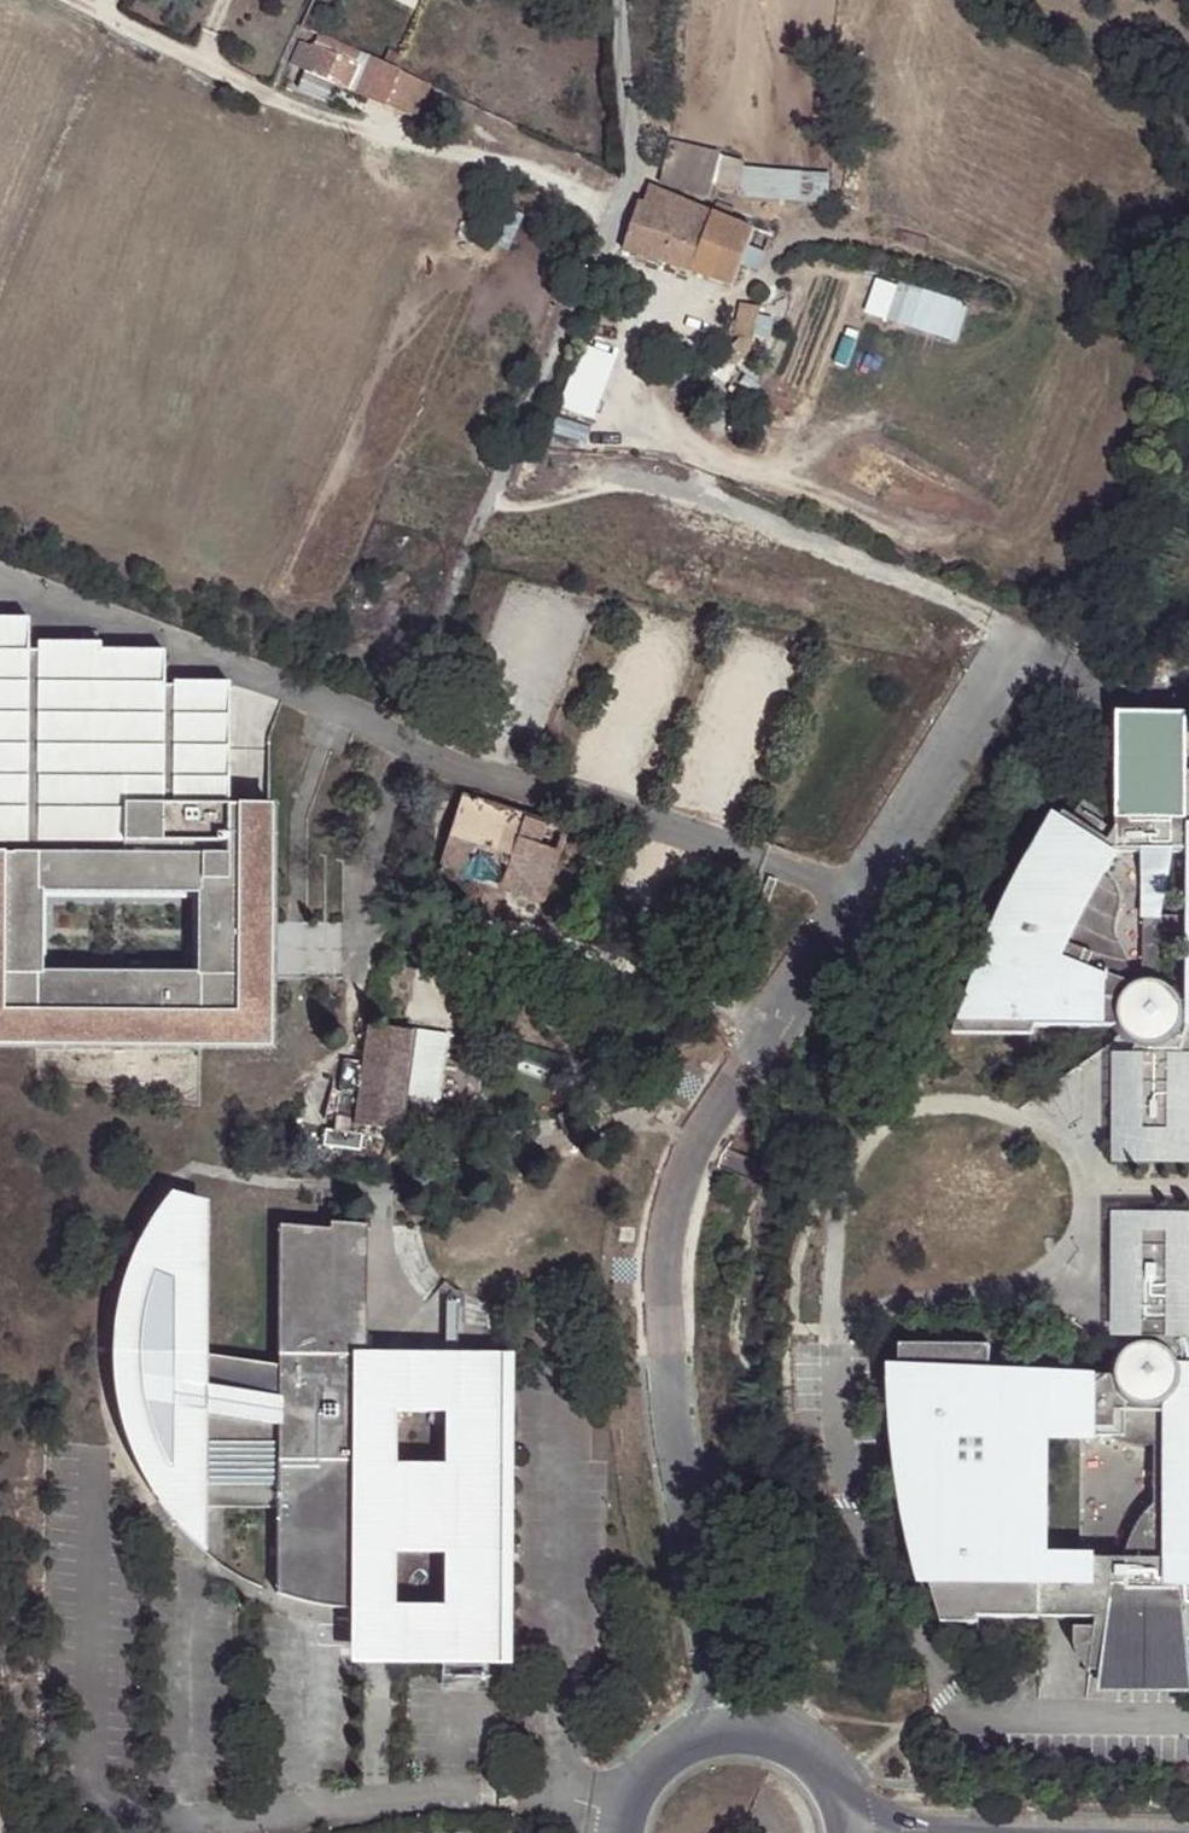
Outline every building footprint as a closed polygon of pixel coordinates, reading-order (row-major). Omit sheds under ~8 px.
[(430,84),(399,68),(319,34),(313,46),(304,68),(307,70),(336,83),(373,97),(417,117),(430,84)] [(304,68),(313,46),(301,41),(292,62),(304,68)] [(336,83),(307,70),(298,87),(307,92),(327,99),(330,94),(336,83)] [(717,182),(737,188),(744,167),(746,159),(674,143),(663,182),(714,196),(717,182)] [(830,175),(744,167),(737,188),(736,196),(829,203),(830,175)] [(737,286),(745,265),(750,246),(755,229),(732,218),(715,210),(652,183),(645,203),(640,201),(626,250),(737,286)] [(720,199),(715,210),(732,218),(737,207),(720,199)] [(761,270),(766,251),(750,246),(745,265),(761,270)] [(728,351),(737,361),(749,350),(753,336),(759,315),(760,309),(743,304),(734,334),(738,336),(737,342),(728,351)] [(774,319),(759,315),(753,336),(769,340),(774,319)] [(557,419),(553,432),(586,443),(590,429),(557,419)] [(30,1046),(28,974),(28,891),(27,776),(114,775),(115,801),(216,800),(215,681),(150,681),(150,650),(85,650),(86,642),(23,644),(23,652),(15,652),(14,620),(0,620),(0,1046),(30,1046)] [(1122,741),(1122,837),(1115,850),(1070,822),(1038,876),(1010,934),(987,994),(976,991),(959,1046),(1038,1047),(1042,1038),(1118,1038),(1119,1027),(1120,1021),(1123,1014),(1126,1008),(1131,1003),(1136,998),(1142,995),(1149,993),(1156,991),(1162,991),(1169,993),(1176,995),(1179,996),(1182,998),(1188,1002),(1188,1004),(1188,741),(1122,741)] [(251,925),(261,924),(261,799),(216,800),(115,801),(114,775),(27,776),(28,891),(190,891),(190,972),(28,974),(30,1046),(262,1043),(261,972),(251,972),(251,925)] [(468,799),(440,883),(467,892),(471,877),(550,901),(574,832),(468,799)] [(261,972),(261,924),(251,925),(251,972),(261,972)] [(1188,1002),(1182,998),(1179,996),(1176,995),(1169,993),(1162,991),(1156,991),(1149,993),(1142,995),(1136,998),(1131,1003),(1126,1008),(1123,1014),(1120,1021),(1119,1027),(1118,1038),(1121,1044),(1128,1055),(1138,1062),(1151,1067),(1165,1068),(1178,1064),(1188,1056),(1188,1004),(1188,1002)] [(353,1123),(375,1126),(398,1130),(400,1114),(403,1093),(412,1031),(368,1025),(363,1062),(353,1123)] [(412,1031),(403,1093),(439,1099),(448,1036),(412,1031)] [(1178,1064),(1165,1068),(1151,1067),(1138,1062),(1125,1090),(1124,1147),(1188,1161),(1188,1056),(1178,1064)] [(374,1136),(375,1126),(353,1123),(363,1062),(344,1060),(341,1079),(339,1090),(334,1121),(332,1131),(374,1136)] [(323,1119),(334,1121),(339,1090),(331,1090),(323,1119)] [(555,1117),(559,1129),(568,1127),(573,1125),(580,1121),(576,1110),(569,1111),(561,1114),(555,1117)] [(305,1599),(346,1607),(345,1646),(372,1646),(372,1660),(434,1662),(478,1662),(500,1663),(505,1357),(364,1353),(366,1230),(280,1222),(278,1365),(209,1355),(212,1205),(175,1195),(167,1206),(148,1235),(133,1267),(123,1300),(117,1334),(116,1369),(120,1403),(128,1437),(142,1469),(159,1499),(181,1526),(206,1550),(207,1507),(276,1508),(274,1590),(305,1599)] [(1135,1348),(1144,1347),(1151,1346),(1158,1347),(1165,1349),(1171,1352),(1177,1356),(1181,1361),(1187,1368),(1188,1367),(1188,1246),(1124,1233),(1123,1321),(1135,1348)] [(1113,1387),(1117,1400),(1124,1411),(1136,1419),(1149,1423),(1163,1422),(1175,1416),(1185,1407),(1188,1399),(1188,1374),(1187,1368),(1181,1361),(1177,1356),(1171,1352),(1165,1349),(1158,1347),(1151,1346),(1144,1347),(1135,1348),(1118,1363),(1121,1365),(1116,1373),(1113,1387)] [(1113,1387),(999,1387),(998,1358),(906,1356),(906,1380),(909,1445),(917,1509),(930,1573),(947,1636),(987,1636),(987,1630),(1102,1631),(1103,1639),(1083,1639),(1083,1643),(1084,1660),(1090,1675),(1099,1687),(1100,1681),(1107,1682),(1106,1697),(1188,1697),(1188,1399),(1185,1407),(1175,1416),(1163,1422),(1149,1423),(1136,1419),(1124,1411),(1117,1400),(1113,1387)] [(478,1684),(478,1662),(434,1662),(433,1683),(478,1684)]
